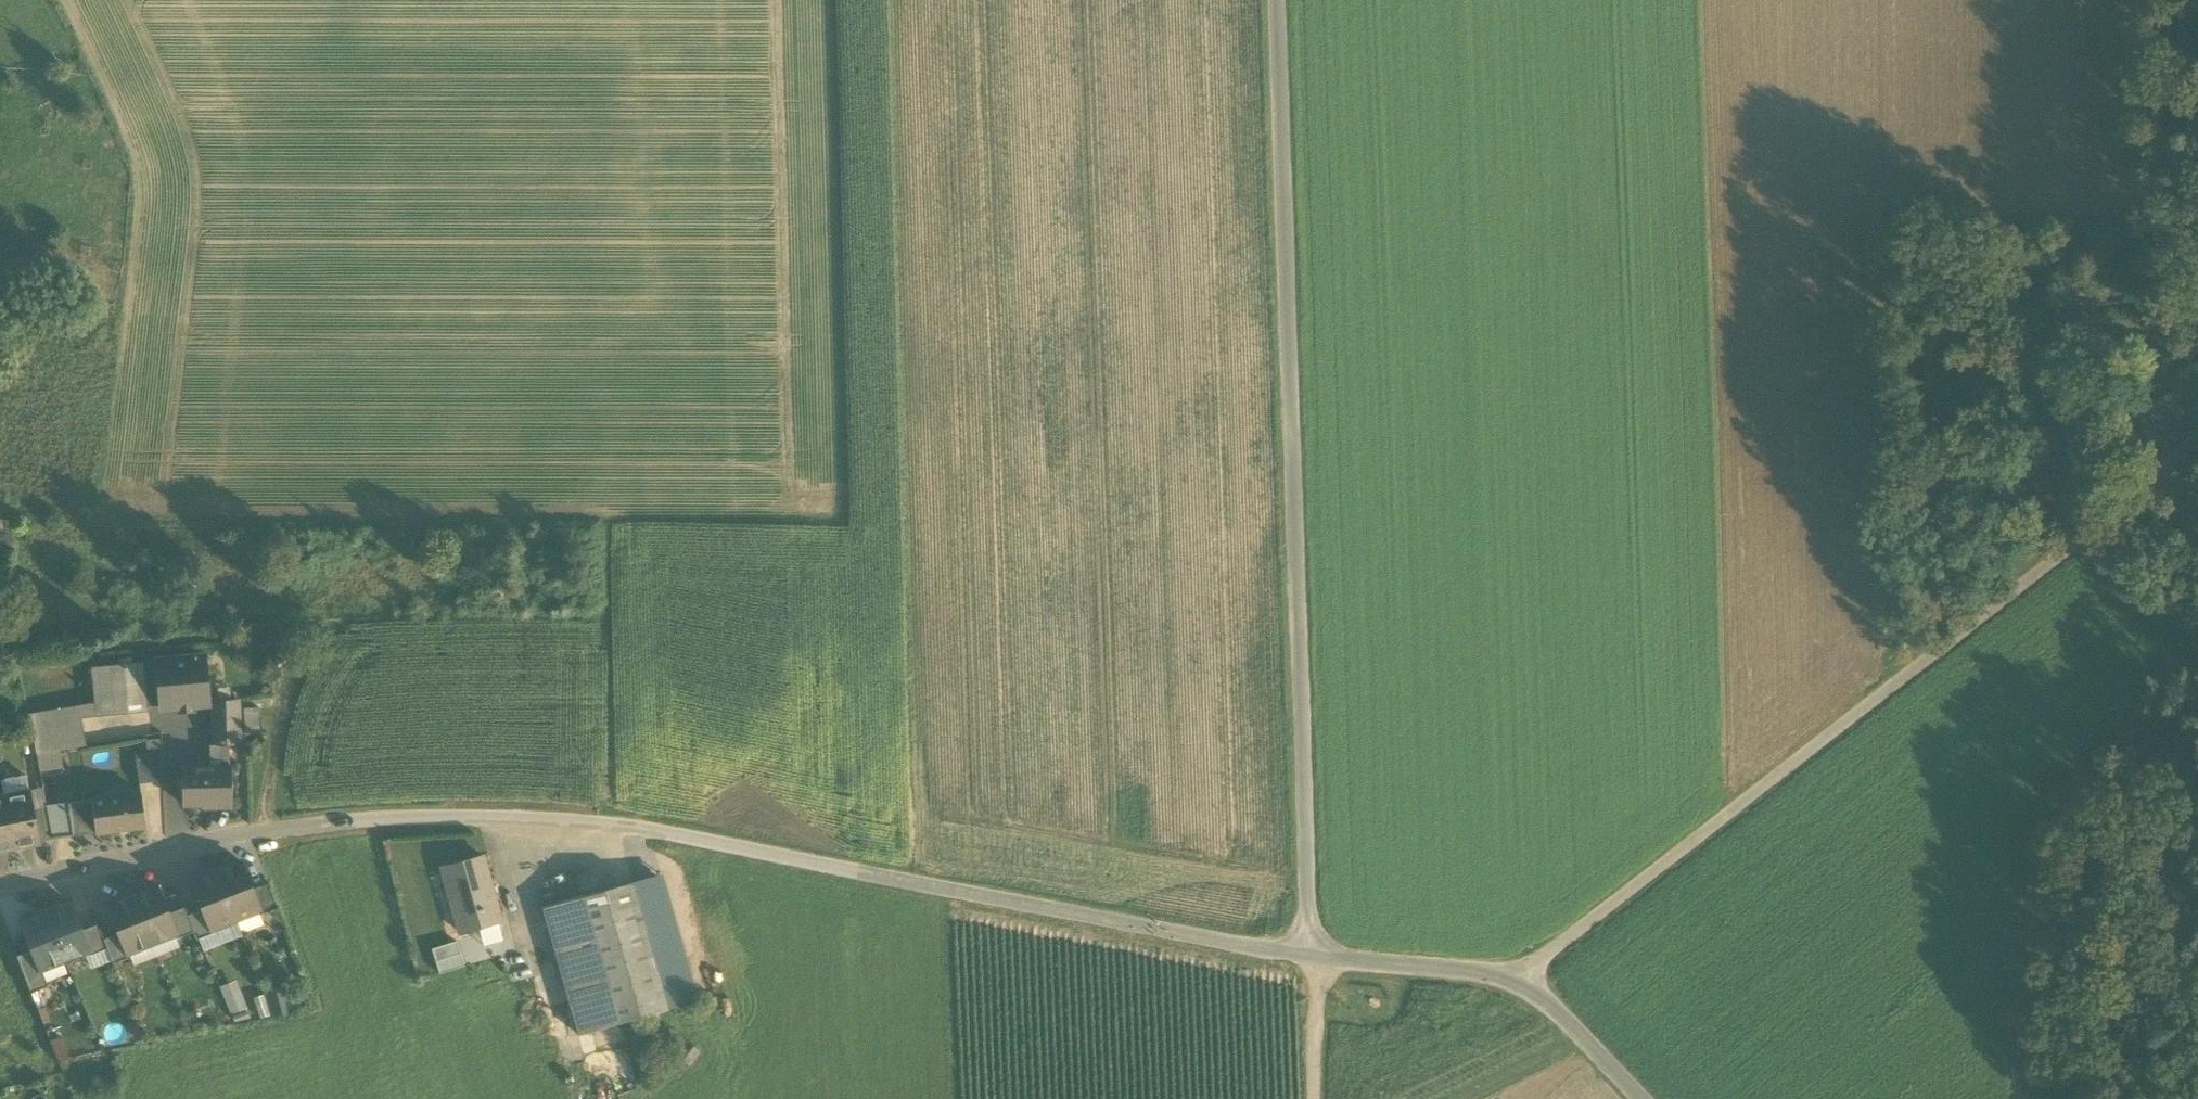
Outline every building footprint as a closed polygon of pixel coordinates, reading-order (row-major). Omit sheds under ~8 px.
[(179,705),(179,707),(208,704),(204,657),(157,661),(161,705),(161,706),(179,705)] [(123,664),(127,713),(148,711),(148,706),(161,705),(157,661),(142,662),(123,664)] [(95,702),(96,715),(127,713),(123,664),(92,667),(95,702)] [(214,702),(214,715),(239,714),(238,700),(214,702)] [(95,702),(78,705),(79,717),(96,715),(95,702)] [(28,714),(32,735),(81,726),(79,717),(78,705),(28,714)] [(239,744),(239,714),(214,715),(213,715),(214,744),(214,745),(229,744),(239,744)] [(83,746),(81,726),(32,735),(36,754),(83,746)] [(211,744),(212,767),(229,766),(229,744),(214,745),(214,744),(211,744)] [(139,785),(163,783),(162,757),(137,759),(139,785)] [(230,766),(229,766),(212,767),(182,767),(183,805),(205,804),(205,806),(231,806),(230,766)] [(30,792),(4,797),(14,846),(40,841),(35,815),(30,792)] [(141,793),(92,799),(96,833),(145,827),(141,793)] [(14,846),(4,797),(0,798),(0,849),(14,846)] [(74,836),(96,833),(92,799),(69,802),(74,836)] [(46,805),(47,813),(52,838),(74,836),(69,802),(46,805)] [(52,839),(52,838),(47,813),(35,815),(40,841),(52,839)] [(450,897),(459,932),(501,921),(483,855),(447,865),(456,895),(450,897)] [(241,861),(217,871),(236,919),(259,910),(260,910),(252,889),(241,861)] [(441,867),(450,897),(456,895),(447,865),(441,867)] [(213,928),(236,919),(217,871),(193,880),(204,909),(212,929),(213,928)] [(660,873),(631,882),(667,1008),(696,1000),(660,873)] [(578,1034),(667,1008),(631,882),(542,907),(578,1034)] [(259,910),(260,914),(278,908),(268,883),(252,889),(260,910),(259,910)] [(157,885),(133,895),(152,943),(175,934),(176,934),(168,913),(157,885)] [(129,952),(152,943),(133,895),(108,904),(120,933),(128,953),(129,952)] [(71,902),(46,912),(65,960),(89,951),(90,950),(82,930),(71,902)] [(177,938),(194,931),(187,915),(184,907),(168,913),(176,934),(175,934),(177,938)] [(204,909),(187,915),(194,931),(197,939),(215,932),(213,928),(212,929),(204,909)] [(41,970),(65,960),(46,912),(21,921),(33,950),(41,970)] [(91,955),(107,948),(104,939),(98,924),(82,930),(90,950),(89,951),(91,955)] [(120,933),(104,939),(107,948),(113,963),(131,956),(129,952),(128,953),(120,933)] [(430,951),(436,976),(463,970),(457,945),(430,951)] [(17,956),(31,992),(48,986),(41,970),(33,950),(17,956)] [(219,984),(231,1021),(249,1015),(237,978),(219,984)] [(280,987),(265,989),(269,1014),(284,1012),(280,987)]
